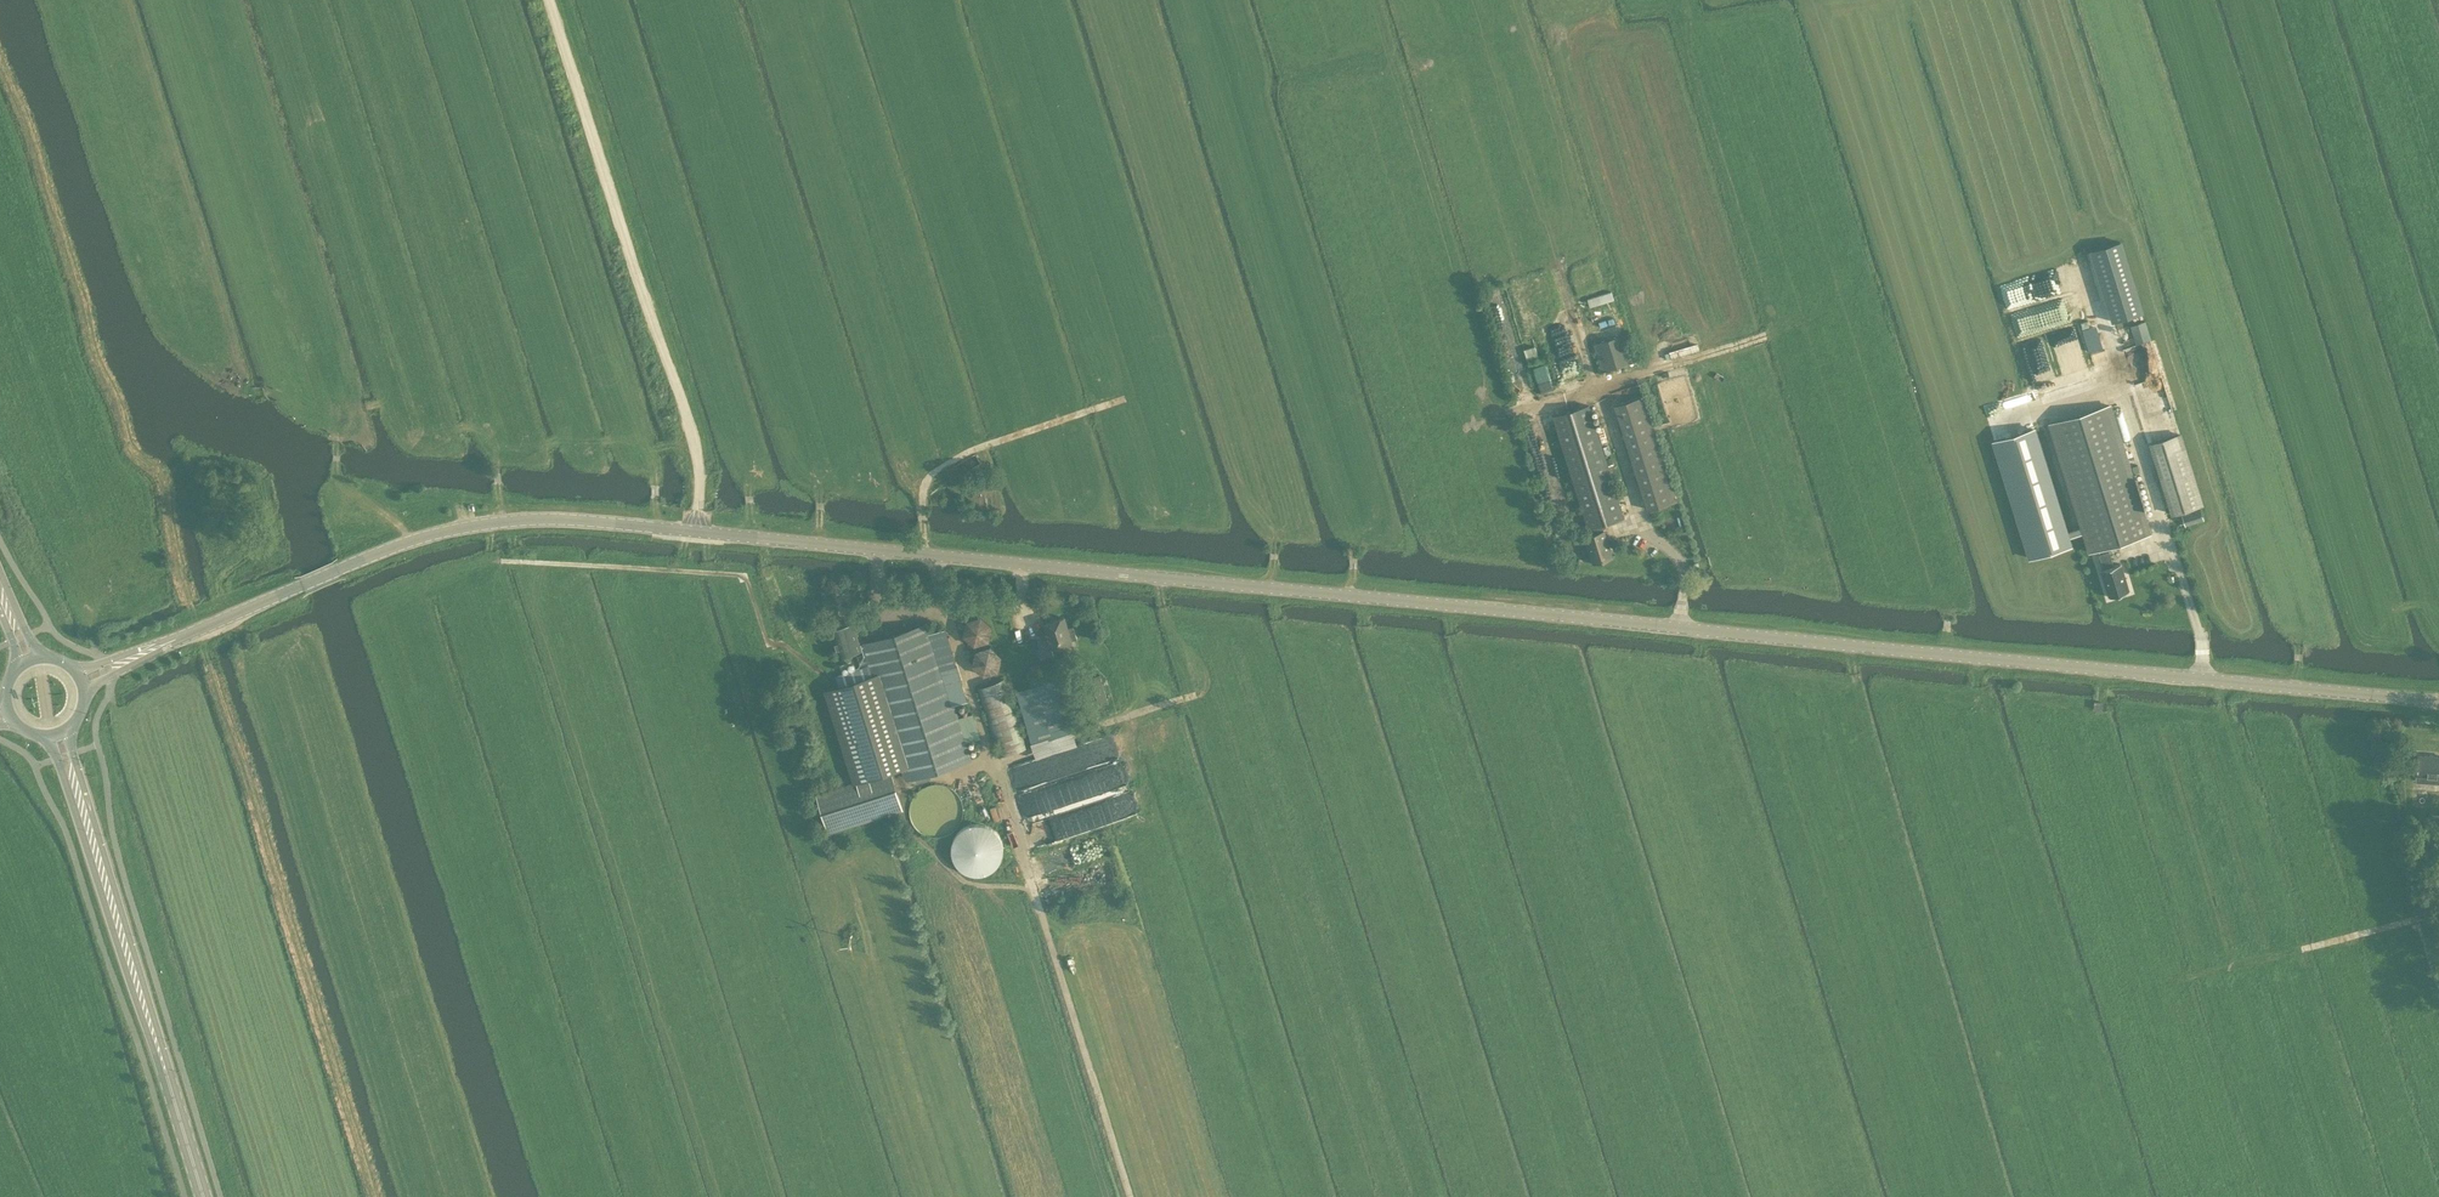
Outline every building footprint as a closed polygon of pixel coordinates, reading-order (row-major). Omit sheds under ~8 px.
[(2122,243),(2091,252),(2112,321),(2142,312),(2122,243)] [(1633,362),(1624,334),(1593,344),(1602,371),(1633,362)] [(1648,509),(1676,500),(1643,396),(1615,404),(1648,509)] [(1589,405),(1553,417),(1589,528),(1599,524),(1599,525),(1624,517),(1589,405)] [(2050,423),(2080,518),(2083,528),(2084,532),(2090,552),(2149,533),(2109,405),(2050,423)] [(2031,429),(1993,441),(2030,557),(2069,545),(2067,538),(2084,532),(2083,528),(2066,533),(2033,428),(2031,429)] [(2151,443),(2172,513),(2201,504),(2180,434),(2151,443)] [(2200,509),(2185,514),(2188,525),(2204,520),(2200,509)] [(1561,518),(1554,521),(1557,528),(1564,525),(1561,518)] [(1599,524),(1589,528),(1590,528),(1591,534),(1585,537),(1593,562),(1613,556),(1604,530),(1601,531),(1599,525),(1599,524)] [(2099,554),(2104,568),(2101,569),(2110,597),(2129,591),(2120,563),(2114,565),(2110,551),(2099,554)] [(981,613),(966,618),(963,635),(974,644),(989,639),(990,622),(981,613)] [(1053,647),(1072,641),(1064,617),(1044,624),(1048,636),(1039,639),(1045,655),(1054,652),(1053,647)] [(854,783),(891,771),(902,768),(906,778),(970,756),(939,660),(954,656),(945,628),(933,632),(930,633),(927,623),(863,643),(863,644),(864,648),(873,676),(825,691),(854,783)] [(854,623),(828,631),(830,638),(832,637),(835,646),(832,647),(836,658),(863,649),(863,648),(864,648),(863,644),(861,645),(854,623)] [(990,643),(975,648),(972,663),(984,675),(998,670),(1001,654),(990,643)] [(1057,677),(1017,688),(1037,758),(1077,746),(1057,677)] [(998,757),(1027,748),(1005,679),(977,688),(998,757)] [(1109,709),(1101,683),(1092,686),(1099,712),(1109,709)] [(2416,781),(2438,783),(2438,756),(2418,755),(2416,781)] [(829,831),(903,807),(891,771),(854,783),(818,795),(829,831)] [(942,837),(951,833),(957,829),(962,822),(964,815),(964,807),(963,800),(959,793),(953,788),(945,784),(937,783),(929,785),(922,788),(916,794),(912,801),(911,810),(912,819),(917,827),(924,833),(933,837),(942,837)] [(955,864),(961,870),(969,874),(977,875),(985,873),(992,870),(998,864),(1001,857),(1003,849),(1002,841),(999,834),(993,828),(987,824),(979,822),(970,823),(962,826),(956,832),(952,839),(950,848),(951,856),(955,864)]
